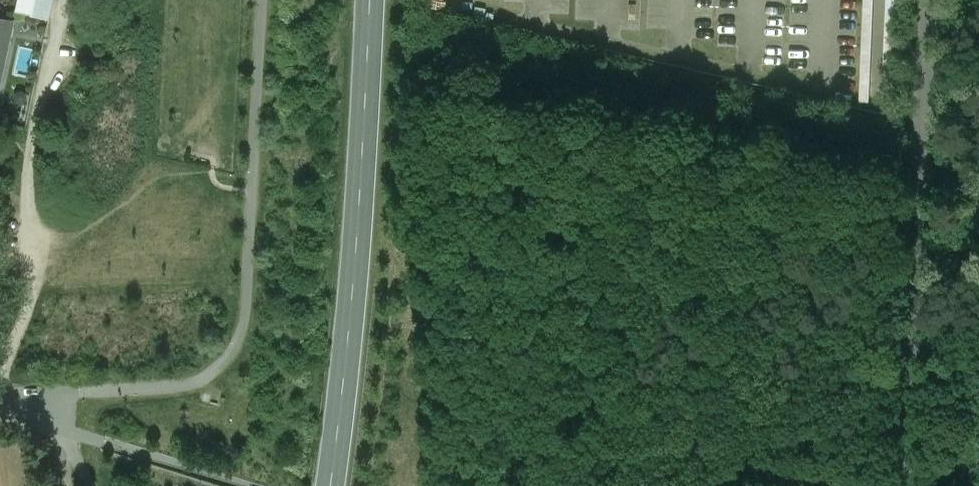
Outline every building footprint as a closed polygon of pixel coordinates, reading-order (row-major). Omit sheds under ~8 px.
[(0,20),(0,87),(14,23),(0,20)]
